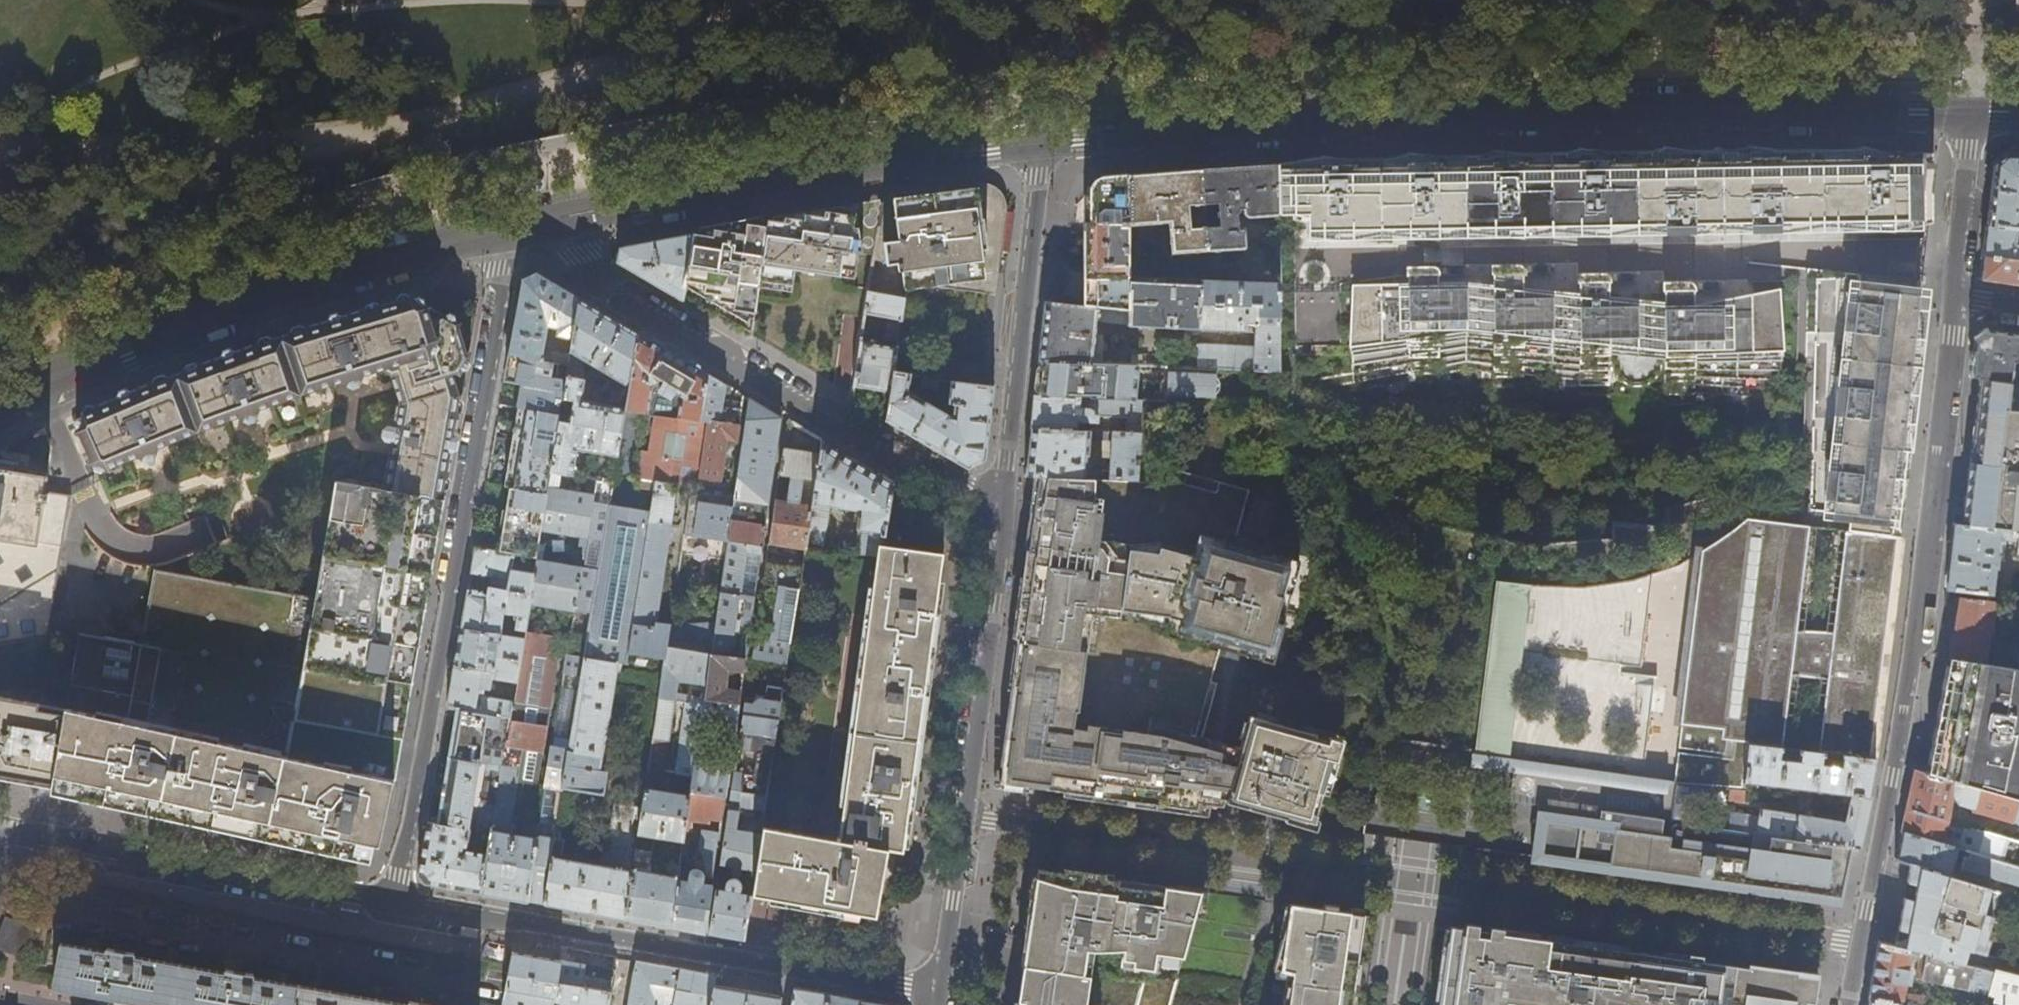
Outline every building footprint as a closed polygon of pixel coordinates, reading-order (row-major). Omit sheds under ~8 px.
[(1935,188),(1922,188),(1922,177),(1921,154),(1920,154),(1914,154),(1900,154),(1887,154),(1615,155),(1310,163),(1288,164),(1288,163),(1276,164),(1278,214),(1278,224),(1293,224),(1305,227),(1305,231),(1332,231),(1333,235),(1335,236),(1337,237),(1340,238),(1362,239),(1362,226),(1418,225),(1419,231),(1423,237),(1447,238),(1447,234),(1488,233),(1488,224),(1501,224),(1502,229),(1507,234),(1509,235),(1533,236),(1533,233),(1573,233),(1574,223),(1581,223),(1586,223),(1586,226),(1587,229),(1589,231),(1591,233),(1593,234),(1595,234),(1601,234),(1618,234),(1673,235),(1672,231),(1712,234),(1712,230),(1753,230),(1754,222),(1767,222),(1767,224),(1768,227),(1771,231),(1773,232),(1797,233),(1797,230),(1855,230),(1855,220),(1869,220),(1870,221),(1870,224),(1870,225),(1871,227),(1873,229),(1875,231),(1878,231),(1930,232),(1935,188)] [(2005,154),(1993,164),(1990,194),(1986,225),(2018,229),(2018,154),(2005,154)] [(1278,214),(1276,164),(1226,167),(1201,169),(1204,201),(1218,200),(1221,224),(1206,225),(1207,247),(1245,245),(1244,228),(1242,225),(1238,225),(1237,209),(1238,209),(1241,207),(1242,206),(1246,206),(1246,212),(1248,213),(1250,215),(1278,214)] [(1204,201),(1201,169),(1164,172),(1127,174),(1128,223),(1170,219),(1173,250),(1206,248),(1206,247),(1207,247),(1206,225),(1190,226),(1188,203),(1204,201)] [(1130,308),(1130,288),(1129,287),(1128,274),(1128,223),(1127,174),(1116,175),(1104,176),(1088,191),(1089,222),(1089,238),(1086,238),(1085,304),(1130,308)] [(1935,177),(1922,177),(1922,188),(1935,188),(1935,177)] [(1002,236),(1005,210),(986,188),(976,190),(996,218),(989,271),(997,272),(1002,236)] [(989,271),(996,218),(976,190),(943,195),(882,203),(872,254),(865,294),(902,299),(904,299),(906,289),(928,287),(987,293),(989,271)] [(856,254),(860,253),(872,254),(882,203),(826,210),(823,210),(823,216),(814,215),(806,213),(803,214),(803,219),(786,217),(783,217),(783,222),(768,220),(766,220),(766,225),(757,282),(790,284),(793,268),(838,276),(839,269),(853,271),(856,254)] [(757,282),(766,225),(756,224),(750,223),(712,229),(711,236),(702,234),(693,232),(683,295),(750,334),(757,282)] [(1986,225),(1983,252),(1980,279),(2018,285),(2018,229),(1986,225)] [(683,295),(693,232),(660,238),(618,247),(616,262),(683,302),(683,295)] [(1696,305),(1697,288),(1693,284),(1688,283),(1664,283),(1664,303),(1610,296),(1611,279),(1610,277),(1608,275),(1606,274),(1578,275),(1580,294),(1580,302),(1525,298),(1525,290),(1526,267),(1522,265),(1495,266),(1495,285),(1495,291),(1441,291),(1441,284),(1441,276),(1440,274),(1438,271),(1436,270),(1433,268),(1408,268),(1407,284),(1407,292),(1352,292),(1348,400),(1439,386),(1477,385),(1670,405),(1670,410),(1789,403),(1781,297),(1696,313),(1696,305)] [(574,337),(580,299),(564,289),(536,272),(522,279),(509,353),(548,361),(550,350),(543,349),(547,326),(557,327),(556,334),(574,337)] [(1280,371),(1279,281),(1128,274),(1129,287),(1130,288),(1130,308),(1085,304),(1062,302),(1044,300),(1041,330),(1038,359),(1100,362),(1102,334),(1094,334),(1096,319),(1129,322),(1129,324),(1245,330),(1246,323),(1255,324),(1255,345),(1200,343),(1199,367),(1218,368),(1280,371)] [(1905,514),(1915,427),(1906,426),(1907,413),(1909,399),(1919,400),(1925,343),(1915,342),(1916,338),(1919,308),(1914,308),(1915,295),(1916,283),(1850,275),(1848,288),(1837,290),(1836,317),(1837,318),(1843,323),(1842,342),(1835,342),(1834,376),(1826,376),(1825,400),(1826,403),(1828,405),(1831,408),(1830,429),(1826,429),(1825,459),(1817,459),(1816,483),(1817,489),(1818,491),(1820,493),(1819,511),(1859,516),(1857,534),(1894,538),(1895,518),(1902,519),(1903,514),(1905,514)] [(1407,292),(1407,284),(1353,284),(1352,292),(1407,292)] [(1781,297),(1781,289),(1696,305),(1696,313),(1781,297)] [(1580,302),(1580,294),(1525,290),(1525,298),(1580,302)] [(897,341),(902,299),(865,294),(862,314),(888,318),(885,339),(897,341)] [(195,362),(193,368),(154,383),(150,382),(134,388),(135,391),(124,396),(111,401),(109,398),(92,406),(91,410),(86,413),(80,415),(76,426),(92,463),(103,467),(138,453),(140,458),(146,460),(151,459),(154,453),(152,447),(239,413),(241,419),(246,422),(252,420),(256,414),(254,408),(343,379),(344,385),(351,388),(356,386),(360,381),(358,375),(377,369),(388,374),(397,404),(393,405),(390,426),(385,426),(379,430),(378,435),(381,441),(388,442),(380,490),(441,500),(444,479),(449,475),(451,459),(449,456),(447,456),(450,442),(452,431),(454,431),(457,429),(459,414),(456,410),(458,395),(453,373),(463,370),(468,357),(457,319),(446,313),(430,317),(426,307),(425,302),(420,299),(414,296),(366,310),(361,307),(346,312),(343,317),(334,320),(321,324),(317,321),(301,326),(298,331),(258,344),(254,341),(238,347),(238,351),(227,355),(214,360),(210,357),(195,362)] [(625,411),(626,405),(581,398),(584,380),(582,359),(629,385),(638,333),(603,312),(580,299),(574,337),(571,354),(569,365),(568,364),(561,410),(570,412),(568,422),(559,421),(552,471),(560,472),(573,474),(577,445),(619,451),(625,411)] [(1986,330),(1979,335),(1973,340),(1971,358),(1969,378),(1980,380),(2010,384),(2012,360),(2018,361),(2018,335),(1986,330)] [(731,489),(740,425),(701,419),(707,373),(691,364),(656,343),(638,333),(629,385),(629,391),(627,398),(626,405),(625,411),(648,414),(652,387),(658,384),(661,385),(661,391),(669,395),(674,395),(675,393),(679,395),(681,398),(681,400),(678,418),(650,415),(640,478),(655,480),(654,482),(678,485),(699,489),(710,486),(731,489)] [(892,375),(896,347),(896,346),(859,341),(853,385),(866,387),(890,391),(892,375)] [(569,365),(571,354),(556,351),(554,362),(568,364),(569,365)] [(561,410),(568,364),(554,362),(548,361),(509,353),(504,380),(522,383),(519,395),(517,408),(560,415),(561,410)] [(1135,399),(1138,364),(1100,362),(1038,359),(1037,367),(1033,394),(1135,399)] [(1217,403),(1218,368),(1199,367),(1168,365),(1167,401),(1217,403)] [(740,425),(741,416),(741,415),(722,413),(726,384),(707,373),(701,419),(740,425)] [(985,460),(993,387),(949,382),(947,402),(952,402),(952,413),(947,413),(907,392),(909,383),(918,386),(935,387),(936,380),(892,375),(890,391),(886,421),(928,446),(967,469),(975,464),(985,460)] [(2006,408),(2007,400),(2010,384),(1980,380),(1979,385),(1979,391),(1971,450),(2018,456),(2018,410),(2006,408)] [(627,398),(629,391),(621,390),(621,397),(627,398)] [(1098,419),(1098,413),(1127,414),(1127,431),(1141,432),(1143,400),(1135,399),(1033,394),(1030,418),(1029,427),(1076,429),(1077,418),(1098,419)] [(762,546),(781,417),(771,411),(748,398),(735,498),(734,498),(728,541),(762,546)] [(2007,400),(2006,408),(2018,410),(2018,402),(2007,400)] [(552,471),(559,421),(560,415),(517,408),(511,443),(504,486),(510,487),(548,493),(552,471)] [(805,542),(811,505),(799,503),(803,478),(815,480),(821,441),(786,420),(778,474),(791,476),(787,501),(775,499),(768,544),(799,549),(798,555),(803,555),(805,542)] [(1087,466),(1089,437),(1110,438),(1111,430),(1076,429),(1029,427),(1026,459),(1024,473),(1033,473),(1138,477),(1141,432),(1127,431),(1116,431),(1113,467),(1087,466)] [(37,432),(39,437),(46,434),(45,430),(44,428),(37,432)] [(882,545),(892,482),(857,462),(821,441),(815,480),(811,505),(805,542),(824,545),(829,505),(857,509),(855,528),(858,528),(854,550),(876,553),(877,545),(882,545)] [(1971,450),(1962,525),(2018,532),(2018,456),(1971,450)] [(72,498),(71,495),(46,490),(49,470),(1,464),(0,464),(0,645),(48,638),(72,498)] [(1274,661),(1301,560),(1235,540),(1249,487),(1170,467),(1167,481),(1138,480),(1138,477),(1033,473),(1033,481),(1038,481),(1035,500),(1027,556),(997,777),(1031,782),(1063,787),(1062,790),(1210,811),(1212,801),(1226,804),(1227,799),(1270,810),(1299,818),(1314,822),(1339,737),(1253,713),(1244,745),(1206,735),(1220,682),(1214,680),(1223,648),(1274,661)] [(588,535),(597,476),(593,476),(588,475),(586,492),(557,488),(560,472),(552,471),(548,493),(543,530),(588,535)] [(615,479),(597,476),(588,535),(585,550),(576,608),(575,611),(593,614),(610,507),(615,479)] [(657,622),(678,485),(654,482),(650,514),(630,651),(665,658),(667,647),(669,629),(670,624),(657,622)] [(439,528),(444,500),(441,500),(380,490),(335,483),(316,597),(157,569),(144,644),(78,633),(66,708),(53,787),(113,800),(182,815),(251,830),(316,844),(352,852),(375,837),(388,778),(395,780),(403,733),(418,652),(422,630),(439,528)] [(506,510),(510,487),(504,486),(498,485),(494,508),(494,509),(506,510)] [(543,530),(548,493),(510,487),(506,510),(494,509),(489,549),(514,553),(539,557),(541,539),(543,530)] [(728,541),(734,498),(704,494),(695,499),(690,528),(723,532),(722,544),(727,545),(728,541)] [(630,651),(650,514),(610,507),(593,614),(586,656),(625,663),(628,663),(630,651)] [(1885,701),(1886,688),(1878,687),(1876,678),(1876,670),(1877,662),(1878,654),(1881,645),(1885,638),(1892,639),(1902,552),(1900,552),(1901,548),(1902,539),(1894,538),(1857,534),(1851,533),(1842,622),(1801,618),(1812,528),(1748,520),(1700,554),(1673,779),(1672,786),(1676,786),(1711,789),(1719,790),(1730,791),(1731,791),(1737,792),(1742,792),(1743,783),(1746,746),(1875,761),(1877,750),(1883,716),(1885,701)] [(1700,554),(1748,520),(1744,520),(1700,551),(1700,554)] [(1962,525),(1952,524),(1948,565),(1945,590),(1992,595),(1994,569),(1996,569),(1997,561),(2004,562),(2006,541),(2018,543),(2018,555),(2018,532),(1962,525)] [(576,608),(585,550),(573,548),(571,556),(576,565),(543,559),(546,540),(541,539),(539,557),(536,573),(532,602),(576,608)] [(745,658),(762,546),(728,541),(727,545),(713,636),(712,646),(711,653),(745,658)] [(923,695),(942,553),(882,545),(877,545),(876,553),(835,839),(761,826),(761,828),(752,888),(750,896),(812,906),(874,916),(886,847),(901,849),(914,756),(923,695)] [(505,610),(511,568),(512,568),(514,553),(489,549),(475,547),(471,573),(494,575),(492,586),(489,585),(488,593),(483,593),(483,591),(468,588),(461,628),(501,634),(501,633),(505,610)] [(798,589),(801,568),(765,562),(762,583),(798,589)] [(532,602),(536,573),(512,568),(511,568),(505,610),(519,613),(517,627),(522,628),(520,636),(501,633),(501,634),(496,671),(455,664),(448,706),(459,708),(488,713),(512,718),(515,701),(480,695),(482,686),(492,688),(494,677),(520,681),(526,637),(527,631),(532,602)] [(1514,720),(1515,708),(1520,663),(1528,591),(1529,587),(1522,587),(1505,584),(1494,582),(1475,750),(1474,762),(1509,766),(1510,754),(1514,720)] [(786,664),(798,589),(762,583),(760,598),(759,603),(776,605),(771,641),(754,638),(751,658),(786,664)] [(1990,634),(1993,615),(1991,615),(1994,601),(1959,597),(1958,600),(1953,628),(1948,656),(1954,658),(1983,662),(1988,634),(1990,634)] [(458,645),(455,664),(496,671),(501,634),(461,628),(458,645)] [(694,651),(696,633),(669,629),(667,647),(694,651)] [(537,783),(560,636),(527,631),(526,637),(520,681),(516,701),(515,701),(512,718),(509,730),(494,817),(512,820),(519,781),(537,783)] [(712,646),(713,636),(706,635),(705,645),(712,646)] [(1886,688),(1892,639),(1885,638),(1881,645),(1878,654),(1877,662),(1876,670),(1876,678),(1878,687),(1886,688)] [(667,771),(680,691),(691,693),(679,773),(692,775),(693,769),(700,721),(704,699),(711,653),(694,651),(667,647),(665,658),(648,768),(667,771)] [(558,826),(564,788),(564,787),(586,656),(568,653),(543,812),(541,823),(558,826)] [(740,692),(723,690),(726,669),(735,670),(735,675),(742,676),(745,658),(711,653),(704,699),(738,704),(740,692)] [(602,771),(619,672),(624,673),(625,663),(586,656),(564,787),(605,795),(609,772),(602,771)] [(2016,668),(1983,662),(1954,658),(1940,730),(1944,730),(1942,746),(1939,762),(1936,777),(2018,800),(2018,668),(2016,668)] [(66,708),(0,696),(0,778),(21,781),(53,787),(66,708)] [(735,727),(738,704),(704,699),(700,721),(735,727)] [(778,721),(781,702),(759,699),(753,702),(753,705),(744,704),(742,716),(778,721)] [(488,713),(459,708),(438,824),(469,828),(486,726),(488,713)] [(769,777),(778,721),(742,716),(739,737),(761,740),(756,768),(746,767),(746,765),(735,763),(734,771),(769,777)] [(486,726),(469,828),(438,824),(427,822),(418,875),(424,883),(480,893),(494,817),(509,730),(486,726)] [(1844,825),(1759,811),(1757,822),(1727,817),(1725,828),(1851,848),(1860,849),(1870,803),(1871,795),(1869,795),(1875,761),(1746,746),(1743,783),(1850,797),(1844,825)] [(720,823),(728,774),(693,769),(692,775),(689,795),(682,841),(681,848),(690,849),(693,824),(694,818),(708,821),(720,823)] [(1936,777),(1914,770),(1908,797),(1905,808),(1948,821),(1953,794),(1958,803),(1973,807),(1972,809),(2018,823),(2018,800),(1936,777)] [(764,810),(769,777),(734,771),(729,804),(740,806),(764,810)] [(1030,787),(1031,782),(997,777),(997,782),(1030,787)] [(1709,812),(1711,789),(1676,786),(1671,819),(1691,822),(1693,809),(1709,812)] [(682,841),(689,795),(645,788),(642,805),(638,833),(682,841)] [(1210,811),(1062,790),(1062,793),(1202,813),(1209,814),(1210,811)] [(1729,802),(1731,791),(1730,791),(1719,790),(1718,800),(1729,802)] [(625,919),(636,849),(638,833),(642,805),(616,801),(610,837),(605,836),(600,864),(562,858),(565,839),(555,837),(555,840),(544,904),(584,911),(625,919)] [(752,888),(761,828),(749,826),(747,835),(736,833),(740,806),(729,804),(720,866),(746,870),(745,881),(746,881),(745,887),(752,888)] [(1977,853),(1983,831),(1948,821),(1905,808),(1901,827),(1900,831),(1902,831),(1957,847),(1966,849),(1977,853)] [(541,823),(543,812),(531,810),(529,823),(540,825),(541,823)] [(1299,818),(1270,810),(1269,814),(1298,822),(1299,818)] [(528,901),(540,828),(540,827),(540,825),(529,823),(524,822),(522,837),(510,834),(512,820),(494,817),(480,893),(518,900),(528,901)] [(1668,840),(1564,826),(1536,822),(1531,856),(1841,900),(1849,857),(1851,848),(1725,828),(1691,822),(1671,819),(1668,840)] [(544,904),(555,840),(544,838),(546,828),(540,827),(540,828),(528,901),(538,903),(544,904)] [(712,880),(719,832),(699,829),(697,848),(702,855),(705,879),(712,880)] [(2006,838),(2008,832),(1998,830),(1997,835),(2006,838)] [(1949,875),(1957,847),(1902,831),(1896,856),(1896,859),(1910,863),(1949,875)] [(669,926),(676,881),(678,869),(678,867),(671,866),(670,870),(672,872),(671,876),(654,873),(652,863),(654,852),(636,849),(625,919),(669,926)] [(1977,853),(1966,849),(1962,867),(2018,884),(2018,867),(1977,853)] [(1986,954),(2002,890),(1949,875),(1910,863),(1908,873),(1906,882),(1916,885),(1913,901),(1903,898),(1896,938),(1894,947),(1912,951),(1963,963),(1966,949),(1986,954)] [(704,933),(711,886),(701,885),(702,877),(699,872),(700,867),(694,866),(693,871),(688,876),(688,882),(676,881),(669,926),(704,933)] [(1199,890),(1145,880),(1038,868),(1031,908),(1023,964),(1121,980),(1117,1004),(1135,1004),(1140,1004),(1166,1004),(1199,890)] [(688,882),(688,876),(693,871),(678,869),(676,881),(688,882)] [(744,940),(750,896),(740,894),(741,886),(740,885),(740,883),(739,882),(737,881),(733,881),(731,881),(730,882),(729,885),(728,892),(716,890),(710,934),(730,937),(744,940)] [(750,896),(752,888),(745,887),(741,886),(740,894),(750,896)] [(1363,914),(1291,903),(1289,915),(1288,915),(1276,966),(1292,969),(1290,979),(1285,978),(1281,1004),(1350,1004),(1354,980),(1363,914)] [(0,922),(0,951),(15,956),(24,927),(1,920),(0,922)] [(1505,1004),(1512,1004),(1745,1004),(1750,970),(1451,928),(1443,984),(1444,984),(1441,1004),(1504,1004),(1505,1004)] [(431,1002),(410,999),(409,1002),(253,975),(253,972),(225,967),(224,970),(133,954),(134,951),(106,946),(106,950),(62,941),(53,987),(113,998),(154,1004),(431,1004),(431,1002)] [(1894,947),(1878,943),(1873,971),(1868,998),(1900,1004),(1901,1004),(1904,1004),(1942,1004),(1942,1001),(1904,992),(1911,958),(1920,959),(1916,979),(1992,995),(1991,1002),(2005,1004),(2018,1004),(2018,977),(1997,972),(1963,963),(1912,951),(1894,947)] [(556,990),(551,989),(553,979),(557,980),(561,958),(545,956),(512,952),(511,962),(503,1001),(512,1003),(511,1004),(553,1004),(556,990)] [(610,988),(613,966),(574,960),(561,958),(557,980),(610,988)] [(680,968),(635,960),(634,970),(628,1004),(673,1004),(680,968)] [(1121,980),(1023,964),(1017,1004),(1117,1004),(1121,980)] [(714,983),(715,975),(697,971),(680,968),(673,1004),(709,1004),(714,983)] [(1820,980),(1772,973),(1750,970),(1745,1004),(1816,1004),(1820,980)] [(571,1004),(572,1001),(580,1002),(579,1004),(608,1004),(611,989),(610,988),(557,980),(556,990),(553,1004),(571,1004)] [(782,998),(734,987),(714,983),(709,1004),(780,1004),(782,998)] [(827,995),(810,992),(793,989),(791,1004),(825,1004),(827,995)] [(861,1001),(848,999),(827,995),(825,1004),(860,1004),(861,1001)]
